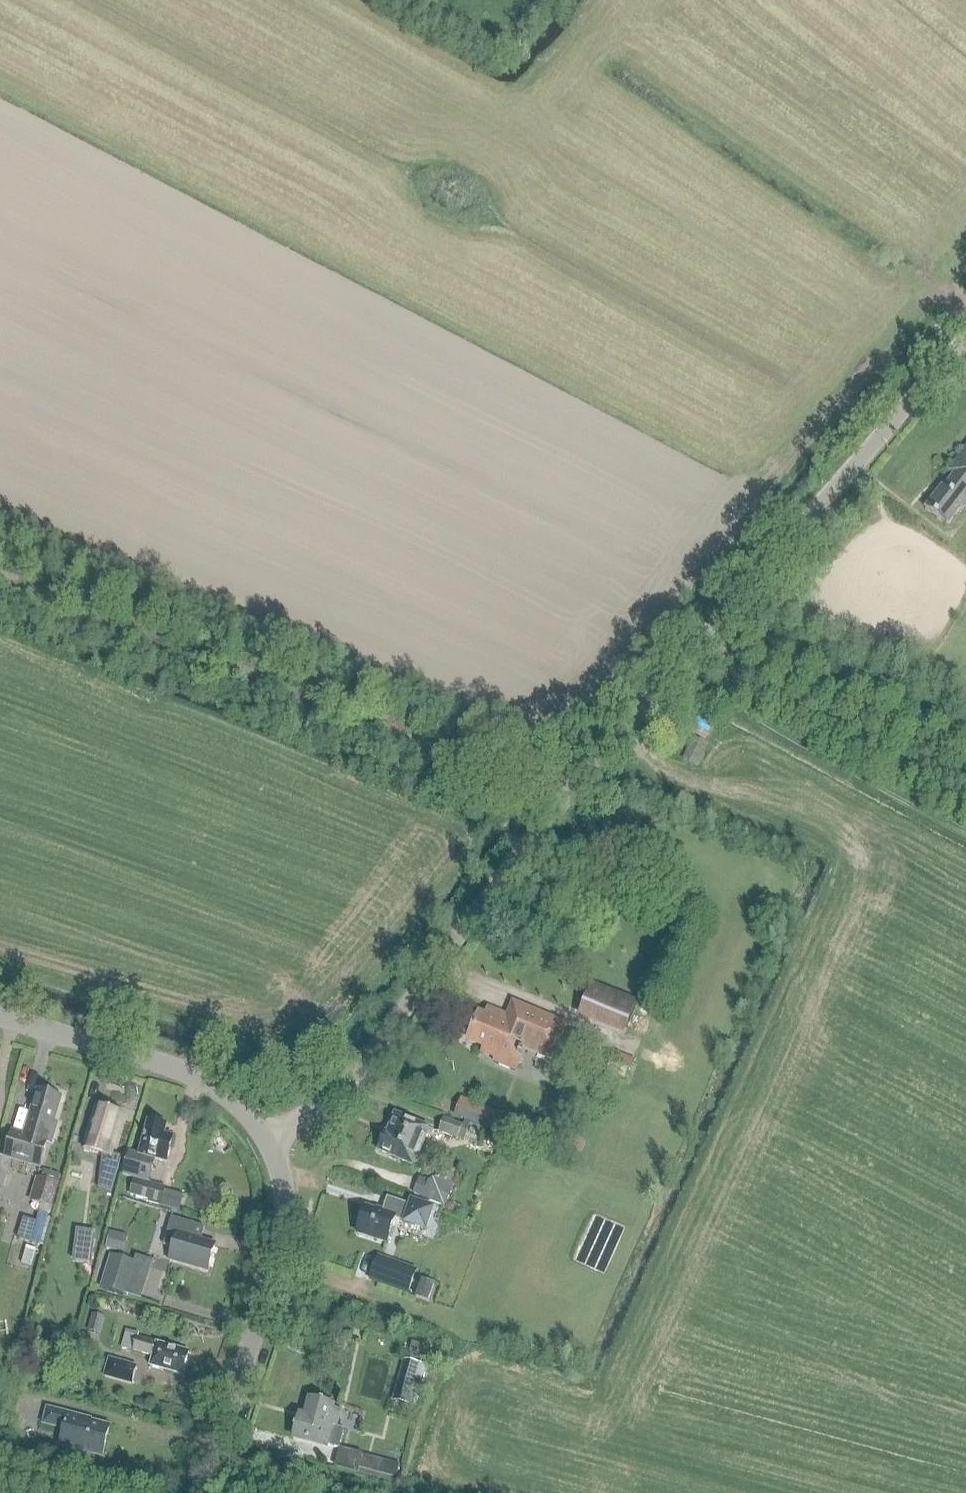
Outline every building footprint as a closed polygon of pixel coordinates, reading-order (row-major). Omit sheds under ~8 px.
[(947,469),(953,474),(943,487),(942,486),(924,508),(946,525),(959,509),(960,510),(965,503),(965,445),(947,469)] [(692,737),(682,760),(698,767),(708,745),(692,737)] [(592,986),(582,1009),(626,1029),(636,1005),(592,986)] [(492,1061),(512,1070),(522,1048),(549,1061),(565,1026),(517,1004),(511,1018),(487,1007),(483,1017),(478,1014),(468,1037),(497,1050),(492,1061)] [(561,1057),(563,1058),(590,1070),(600,1047),(571,1034),(561,1057)] [(637,1061),(614,1052),(605,1075),(627,1084),(637,1061)] [(47,1092),(44,1094),(36,1091),(26,1128),(24,1136),(11,1132),(4,1156),(39,1166),(48,1134),(52,1135),(55,1123),(51,1122),(58,1097),(55,1096),(53,1094),(47,1092)] [(499,1113),(460,1098),(453,1116),(492,1131),(499,1113)] [(108,1111),(94,1107),(82,1149),(101,1154),(97,1188),(110,1192),(120,1156),(110,1153),(121,1115),(120,1115),(118,1111),(112,1109),(108,1111)] [(387,1132),(385,1131),(377,1151),(411,1165),(418,1146),(422,1148),(427,1134),(430,1135),(432,1129),(394,1114),(387,1132)] [(128,1152),(122,1175),(150,1182),(155,1163),(167,1166),(174,1137),(168,1135),(170,1128),(145,1121),(136,1155),(128,1152)] [(443,1121),(439,1134),(458,1140),(463,1127),(443,1121)] [(412,1194),(444,1207),(459,1172),(438,1164),(433,1177),(427,1180),(419,1177),(412,1194)] [(164,1187),(132,1178),(128,1195),(159,1203),(164,1187)] [(59,1184),(39,1179),(33,1202),(52,1207),(59,1184)] [(159,1205),(177,1210),(181,1195),(163,1190),(159,1203),(159,1205)] [(365,1208),(356,1232),(386,1242),(394,1219),(424,1230),(432,1210),(411,1202),(410,1206),(387,1198),(381,1214),(365,1208)] [(49,1214),(39,1211),(30,1243),(40,1246),(49,1214)] [(193,1223),(170,1216),(162,1244),(171,1247),(167,1260),(191,1267),(191,1266),(206,1270),(214,1244),(199,1240),(199,1239),(189,1236),(193,1223)] [(82,1231),(80,1245),(94,1246),(95,1233),(82,1231)] [(122,1235),(109,1231),(105,1247),(117,1251),(122,1235)] [(132,1260),(109,1253),(100,1287),(123,1293),(132,1260)] [(392,1260),(382,1286),(407,1295),(417,1269),(392,1260)] [(429,1303),(435,1286),(422,1281),(416,1298),(429,1303)] [(104,1317),(91,1314),(87,1332),(100,1335),(104,1317)] [(150,1357),(148,1368),(180,1376),(186,1353),(135,1340),(136,1337),(124,1334),(120,1349),(150,1357)] [(407,1357),(415,1359),(419,1345),(411,1343),(407,1357)] [(417,1401),(426,1367),(406,1361),(398,1395),(417,1401)] [(107,1362),(103,1379),(130,1386),(134,1369),(107,1362)] [(301,1417),(295,1434),(338,1448),(344,1430),(337,1428),(341,1414),(329,1410),(330,1406),(311,1400),(305,1418),(301,1417)] [(64,1430),(60,1444),(102,1456),(109,1428),(80,1420),(81,1417),(49,1408),(44,1425),(64,1430)] [(365,1456),(361,1469),(396,1479),(399,1465),(365,1456)]
